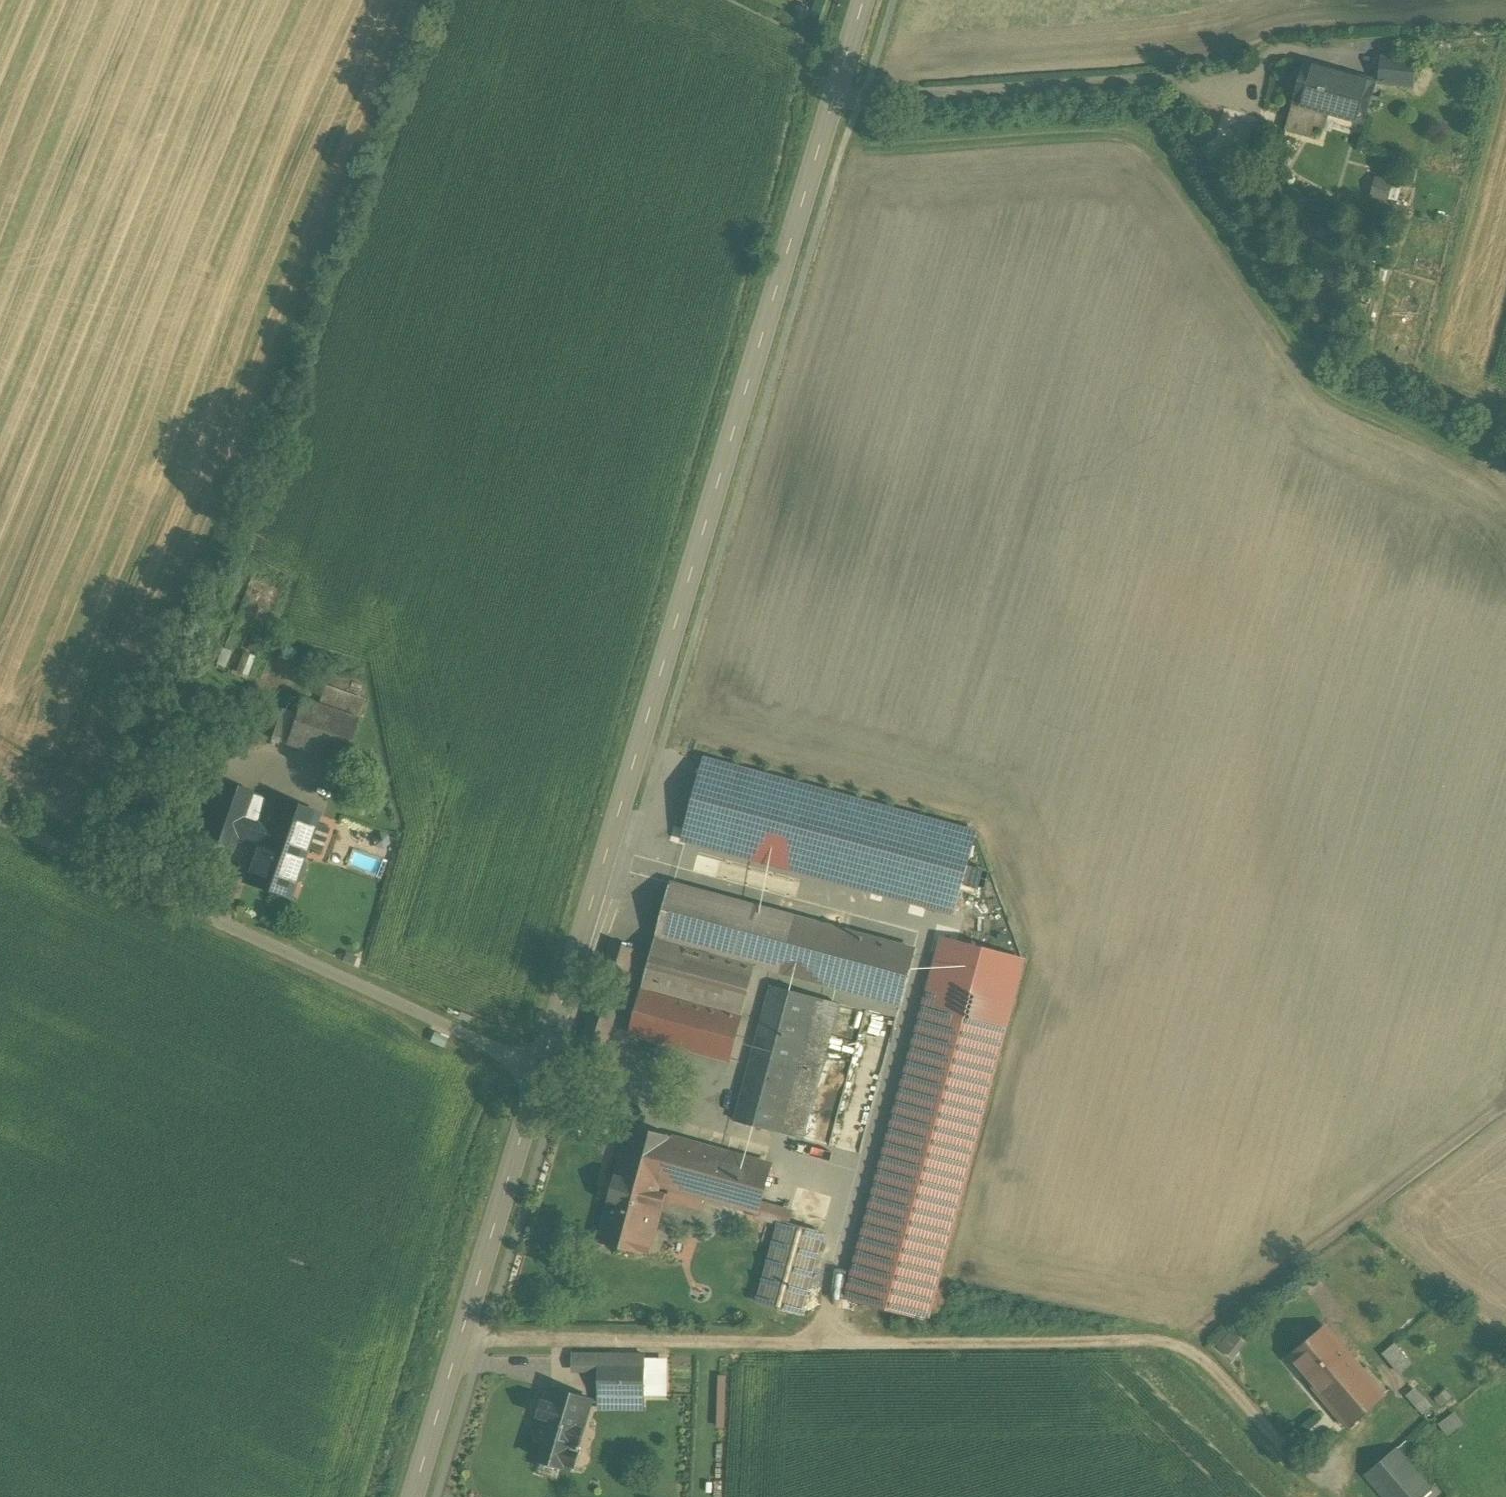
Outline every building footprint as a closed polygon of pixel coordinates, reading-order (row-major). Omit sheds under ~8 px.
[(1385,82),(1423,87),(1427,58),(1388,53),(1385,82)] [(1369,81),(1305,63),(1294,102),(1329,112),(1358,120),(1369,81)] [(1329,112),(1294,102),(1286,130),(1309,136),(1313,125),(1324,128),(1329,112)] [(1376,197),(1394,199),(1397,179),(1379,176),(1376,197)] [(316,693),(304,689),(287,736),(343,756),(367,687),(323,672),(316,693)] [(705,759),(683,840),(953,913),(975,832),(705,759)] [(337,815),(220,773),(191,850),(295,888),(310,845),(324,850),(337,815)] [(969,865),(962,890),(979,894),(986,870),(969,865)] [(915,950),(671,884),(657,937),(755,964),(755,966),(900,1005),(915,950)] [(755,964),(657,937),(643,989),(741,1016),(755,966),(755,964)] [(1023,960),(942,938),(846,1297),(927,1318),(1023,960)] [(599,1066),(634,951),(613,944),(578,1059),(599,1066)] [(809,996),(772,986),(735,1121),(772,1131),(809,996)] [(741,1016),(643,989),(631,1033),(729,1060),(741,1016)] [(809,996),(772,1131),(802,1139),(838,1003),(809,996)] [(671,1138),(630,1126),(597,1241),(639,1253),(640,1250),(648,1253),(664,1197),(655,1194),(658,1185),(671,1138)] [(771,1166),(671,1138),(658,1185),(670,1188),(667,1201),(700,1210),(703,1198),(757,1213),(771,1166)] [(822,1233),(780,1221),(757,1302),(800,1314),(822,1233)] [(1234,1327),(1223,1346),(1236,1354),(1248,1335),(1234,1327)] [(1314,1331),(1275,1365),(1334,1432),(1373,1398),(1314,1331)] [(1387,1353),(1406,1371),(1420,1357),(1400,1339),(1387,1353)] [(599,1365),(644,1366),(644,1353),(573,1353),(573,1365),(599,1365)] [(599,1365),(598,1395),(644,1396),(644,1366),(599,1365)] [(644,1366),(644,1396),(664,1396),(664,1366),(644,1366)] [(1428,1411),(1437,1402),(1420,1385),(1411,1394),(1428,1411)] [(590,1400),(552,1388),(544,1415),(543,1415),(537,1435),(546,1437),(540,1459),(574,1469),(581,1445),(577,1444),(590,1400)] [(644,1396),(598,1395),(598,1411),(644,1411),(644,1396)] [(1459,1408),(1443,1422),(1454,1433),(1469,1420),(1459,1408)] [(1407,1440),(1367,1475),(1386,1496),(1435,1496),(1430,1490),(1442,1480),(1407,1440)]
